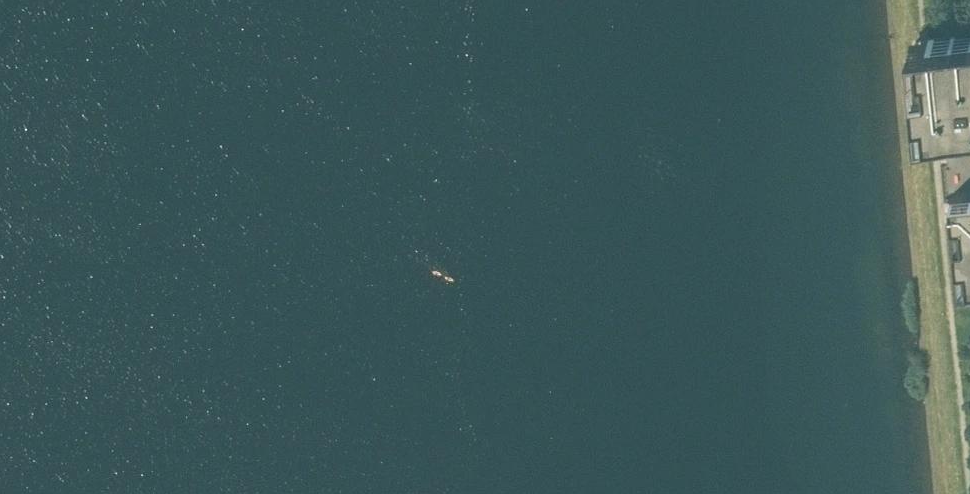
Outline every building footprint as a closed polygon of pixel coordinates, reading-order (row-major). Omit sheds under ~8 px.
[(930,37),(938,127),(958,125),(958,118),(969,117),(969,34),(930,37)] [(960,284),(969,283),(969,192),(952,194),(960,284)]
